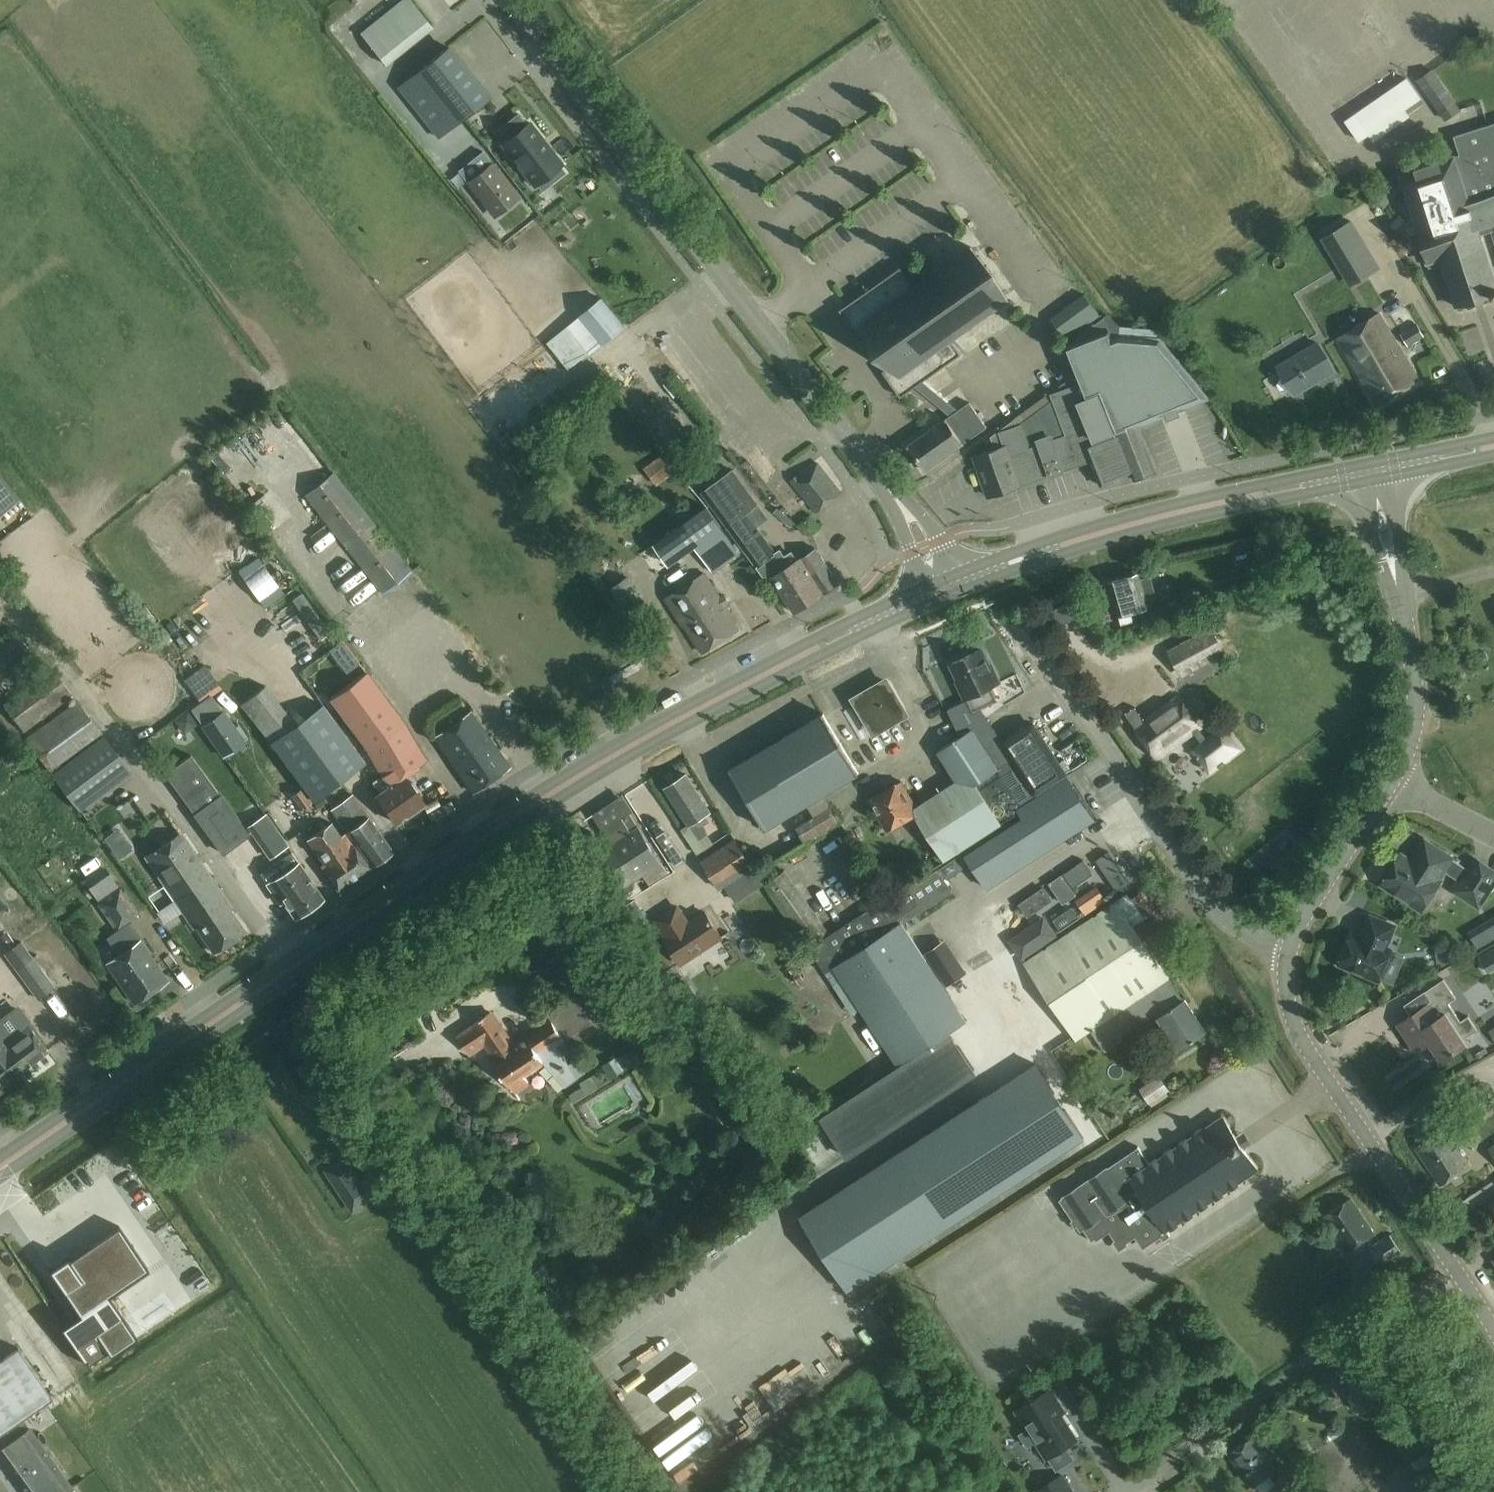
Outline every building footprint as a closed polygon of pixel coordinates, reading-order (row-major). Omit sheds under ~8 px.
[(360,32),(386,65),(433,27),(412,0),(400,0),(360,32)] [(357,29),(341,40),(367,77),(383,66),(357,29)] [(450,44),(396,86),(437,138),(491,96),(450,44)] [(1417,80),(1446,121),(1462,109),(1433,68),(1417,80)] [(1346,120),(1360,140),(1421,98),(1407,78),(1346,120)] [(518,114),(499,128),(508,139),(502,144),(534,185),(546,176),(551,182),(564,172),(559,166),(562,163),(530,122),(526,124),(518,114)] [(1493,194),(1493,122),(1454,135),(1460,153),(1454,155),(1454,154),(1438,159),(1438,160),(1416,167),(1416,166),(1401,171),(1420,227),(1419,227),(1429,261),(1442,257),(1456,305),(1477,298),(1493,293),(1493,279),(1480,235),(1477,227),(1470,203),(1479,200),(1493,194)] [(483,150),(458,169),(467,181),(466,182),(494,218),(521,197),(493,161),(492,161),(483,150)] [(1479,200),(1470,203),(1477,227),(1493,222),(1493,194),(1479,200)] [(1351,221),(1326,236),(1354,283),(1379,267),(1351,221)] [(1477,227),(1480,235),(1491,231),(1493,239),(1493,222),(1477,227)] [(901,266),(840,309),(862,339),(871,332),(893,363),(883,370),(901,396),(916,385),(951,415),(947,418),(920,436),(908,444),(914,452),(909,456),(915,464),(920,461),(926,469),(964,442),(986,427),(978,414),(969,402),(959,410),(923,380),(962,353),(952,338),(1009,298),(1002,288),(1003,287),(996,277),(997,277),(988,264),(987,264),(980,254),(979,255),(972,245),(915,285),(901,266)] [(1050,318),(1067,340),(1102,314),(1085,292),(1050,318)] [(567,327),(548,344),(570,369),(589,353),(590,354),(625,325),(602,298),(567,327)] [(1377,404),(1419,379),(1380,312),(1338,337),(1377,404)] [(1425,337),(1418,325),(1402,334),(1409,346),(1425,337)] [(996,448),(975,455),(989,495),(1022,483),(1092,458),(1102,484),(1134,471),(1136,477),(1155,469),(1137,423),(1167,412),(1168,416),(1178,412),(1177,408),(1206,396),(1160,339),(1120,336),(1114,337),(1111,329),(1065,346),(1080,386),(1052,395),(1054,402),(1022,426),(1016,418),(992,436),(996,448)] [(1295,394),(1334,370),(1318,342),(1278,366),(1295,394)] [(621,374),(629,385),(640,377),(632,366),(621,374)] [(644,468),(658,486),(675,472),(674,470),(679,466),(668,452),(663,456),(662,455),(644,468)] [(819,462),(793,482),(816,511),(842,491),(819,462)] [(736,469),(704,490),(713,504),(728,526),(746,552),(747,551),(769,582),(775,578),(796,612),(839,584),(816,548),(801,557),(798,559),(793,550),(786,555),(781,548),(774,553),(756,526),(768,518),(745,483),(736,469)] [(382,593),(412,570),(334,471),(305,495),(382,593)] [(0,473),(0,514),(20,499),(0,473)] [(708,507),(654,543),(669,565),(696,547),(714,573),(741,555),(724,529),(708,507)] [(703,651),(739,628),(731,616),(733,615),(726,604),(729,602),(724,594),(721,596),(706,573),(666,599),(683,626),(685,624),(703,651)] [(1134,621),(1131,612),(1148,607),(1146,599),(1157,596),(1151,575),(1140,579),(1139,573),(1109,582),(1119,615),(1120,615),(1122,625),(1134,621)] [(645,601),(628,576),(610,588),(627,613),(645,601)] [(1152,607),(1156,620),(1188,612),(1184,597),(1167,602),(1167,603),(1152,607)] [(1048,604),(1027,624),(1070,667),(1090,648),(1048,604)] [(1221,648),(1212,632),(1206,635),(1206,636),(1177,652),(1187,671),(1211,659),(1210,656),(1216,653),(1215,651),(1221,648)] [(31,682),(19,667),(35,655),(18,633),(0,647),(0,682),(13,673),(24,687),(31,682)] [(998,701),(991,687),(999,683),(991,665),(989,666),(981,649),(952,663),(960,680),(958,681),(967,699),(968,698),(975,712),(998,701)] [(224,690),(206,664),(184,679),(199,700),(207,695),(210,700),(224,690)] [(31,682),(24,687),(25,689),(4,705),(24,732),(72,694),(51,666),(31,682)] [(366,672),(330,699),(369,753),(382,775),(373,782),(380,792),(376,795),(396,823),(401,820),(400,818),(407,813),(408,815),(425,802),(405,774),(427,760),(406,724),(367,672),(366,672)] [(856,698),(876,731),(906,714),(886,681),(856,698)] [(265,685),(241,704),(270,742),(296,723),(265,685)] [(1136,707),(1127,714),(1135,726),(1134,727),(1157,758),(1201,726),(1178,695),(1145,719),(1136,707)] [(50,770),(102,732),(77,699),(26,737),(50,770)] [(296,723),(270,742),(314,801),(367,763),(323,703),(296,723)] [(221,710),(201,724),(224,757),(245,742),(223,710),(221,710)] [(189,729),(197,723),(188,711),(175,720),(181,727),(189,729)] [(434,737),(473,792),(510,766),(471,711),(434,737)] [(824,714),(731,770),(749,799),(767,828),(807,803),(815,815),(796,826),(806,843),(843,820),(826,792),(840,783),(858,772),(824,714)] [(987,776),(976,783),(988,803),(1001,823),(1011,816),(1022,810),(1020,807),(1029,801),(1039,795),(1053,786),(1067,777),(1050,750),(1033,724),(1018,733),(1004,743),(1009,750),(1014,758),(1006,763),(999,768),(987,776)] [(1221,728),(1189,754),(1208,777),(1240,751),(1221,728)] [(902,781),(870,800),(888,831),(916,814),(939,851),(945,860),(1001,823),(988,803),(976,783),(987,776),(999,768),(973,729),(962,736),(939,751),(957,780),(917,807),(902,781)] [(80,811),(133,772),(105,735),(52,774),(80,811)] [(41,790),(54,781),(37,754),(23,763),(41,790)] [(193,814),(223,854),(250,834),(191,754),(165,774),(194,813),(193,814)] [(687,774),(665,788),(690,826),(683,830),(697,853),(706,848),(700,839),(708,834),(707,832),(703,825),(711,820),(707,815),(711,812),(687,774)] [(969,855),(968,855),(969,857),(988,887),(1036,857),(1047,850),(1059,842),(1095,819),(1085,803),(1081,797),(1068,776),(1067,777),(1053,786),(1039,795),(1029,801),(1020,807),(1022,810),(1027,817),(969,855)] [(291,795),(301,810),(313,802),(303,787),(291,795)] [(331,809),(348,831),(373,865),(393,850),(369,816),(352,793),(331,809)] [(623,795),(593,814),(603,829),(615,849),(600,858),(620,890),(643,876),(650,886),(669,874),(662,863),(639,827),(630,813),(633,810),(623,795)] [(368,865),(346,833),(341,836),(332,822),(308,839),(324,863),(322,865),(337,887),(338,889),(371,866),(370,864),(368,865)] [(174,900),(211,874),(182,831),(144,857),(174,900)] [(279,832),(261,845),(270,858),(288,845),(279,832)] [(585,852),(600,843),(593,832),(578,841),(585,852)] [(117,834),(106,839),(113,852),(124,846),(117,834)] [(734,837),(701,859),(718,885),(723,882),(736,901),(764,883),(756,871),(751,863),(734,837)] [(1411,862),(1401,855),(1383,882),(1395,891),(1396,895),(1403,899),(1406,898),(1422,908),(1440,881),(1438,880),(1444,870),(1452,868),(1457,860),(1425,840),(1411,862)] [(1476,858),(1453,893),(1480,911),(1493,889),(1493,870),(1476,858)] [(295,917),(324,898),(299,861),(267,883),(280,903),(284,901),(295,917)] [(771,861),(756,871),(764,883),(767,887),(768,885),(826,973),(834,968),(898,1066),(820,1117),(847,1158),(941,1096),(931,1081),(914,1055),(968,1020),(903,921),(900,923),(897,919),(921,903),(911,887),(909,883),(829,936),(786,870),(780,874),(771,861)] [(1107,902),(1098,886),(1077,898),(1073,891),(1088,883),(1077,863),(1047,879),(1060,903),(1072,896),(1082,915),(1107,902)] [(105,866),(84,880),(99,901),(97,902),(117,930),(139,915),(105,866)] [(939,868),(911,887),(921,903),(924,907),(953,888),(939,868)] [(211,874),(174,900),(193,928),(196,926),(214,952),(245,931),(231,909),(234,907),(211,874)] [(1043,885),(1018,899),(1027,914),(1052,899),(1043,885)] [(623,906),(634,922),(645,915),(635,899),(623,906)] [(1115,1009),(1166,980),(1119,899),(1054,936),(1043,916),(1011,935),(1024,957),(1023,957),(1071,1039),(1094,1026),(1108,1050),(1131,1037),(1115,1009)] [(670,936),(669,937),(665,939),(681,964),(722,937),(706,913),(693,921),(680,901),(657,916),(670,936)] [(1061,931),(1079,920),(1070,904),(1052,915),(1061,931)] [(1395,925),(1370,915),(1361,936),(1352,932),(1339,964),(1378,980),(1391,949),(1386,947),(1395,925)] [(1476,948),(1493,940),(1493,918),(1468,929),(1476,948)] [(21,941),(4,953),(38,999),(55,987),(21,941)] [(135,1002),(167,980),(140,941),(108,963),(135,1002)] [(1453,946),(1442,947),(1444,969),(1454,963),(1453,946)] [(1463,1039),(1470,1035),(1477,1030),(1468,1016),(1461,1021),(1449,1003),(1456,998),(1444,979),(1426,991),(1432,1001),(1398,1024),(1408,1039),(1414,1035),(1423,1048),(1430,1043),(1442,1060),(1466,1043),(1463,1039)] [(692,1016),(706,1008),(689,981),(675,990),(692,1016)] [(96,986),(71,998),(79,1014),(104,1002),(96,986)] [(1159,1002),(1179,1049),(1207,1037),(1187,991),(1159,1002)] [(540,1029),(527,1038),(543,1061),(555,1074),(570,1064),(557,1045),(593,1022),(575,996),(547,1014),(552,1021),(540,1029)] [(476,1026),(459,1037),(470,1053),(485,1044),(495,1059),(494,1060),(514,1091),(529,1082),(524,1074),(543,1061),(527,1038),(515,1046),(504,1031),(492,1012),(475,1024),(476,1026)] [(6,1034),(0,1039),(0,1041),(6,1049),(13,1045),(18,1051),(10,1056),(9,1055),(5,1058),(17,1073),(47,1050),(32,1030),(26,1022),(8,1036),(6,1034)] [(1046,1046),(1061,1038),(1056,1028),(1041,1036),(1046,1046)] [(17,1073),(5,1058),(9,1055),(10,1056),(18,1051),(13,1045),(6,1049),(0,1041),(0,1086),(17,1073)] [(619,1059),(605,1067),(611,1077),(625,1069),(642,1059),(636,1048),(619,1059)] [(1018,1072),(798,1217),(848,1290),(1067,1146),(1089,1132),(1040,1057),(1018,1072)] [(579,1058),(570,1064),(579,1077),(588,1072),(579,1058)] [(1151,1102),(1170,1090),(1160,1075),(1141,1087),(1151,1102)] [(1126,1103),(1140,1113),(1147,1103),(1133,1093),(1126,1103)] [(1170,1235),(1167,1232),(1257,1169),(1222,1116),(1150,1164),(1139,1146),(1108,1167),(1108,1166),(1062,1196),(1063,1197),(1060,1199),(1073,1219),(1071,1221),(1075,1227),(1077,1225),(1081,1231),(1084,1228),(1092,1240),(1096,1238),(1097,1239),(1110,1231),(1116,1240),(1114,1241),(1120,1249),(1128,1244),(1126,1242),(1136,1236),(1143,1247),(1162,1235),(1164,1239),(1170,1235)] [(1441,1185),(1470,1165),(1445,1127),(1415,1147),(1441,1185)] [(385,1194),(371,1174),(356,1151),(327,1171),(343,1193),(355,1212),(385,1194)] [(1348,1252),(1375,1234),(1351,1198),(1324,1216),(1348,1252)] [(665,1234),(647,1212),(637,1220),(655,1242),(665,1234)] [(67,1256),(49,1268),(79,1313),(61,1327),(87,1364),(105,1347),(108,1351),(134,1332),(108,1294),(149,1267),(119,1225),(70,1258),(67,1256)] [(1381,1265),(1402,1252),(1391,1235),(1370,1248),(1381,1265)] [(1337,1361),(1344,1372),(1336,1378),(1357,1410),(1365,1405),(1384,1393),(1377,1382),(1378,1382),(1356,1347),(1337,1361)] [(52,1398),(18,1348),(0,1360),(0,1433),(52,1398)] [(622,1393),(668,1365),(659,1351),(613,1379),(622,1393)] [(1048,1388),(1015,1410),(1013,1411),(1025,1428),(1018,1433),(1026,1446),(1035,1440),(1047,1457),(1056,1470),(1074,1458),(1065,1445),(1076,1438),(1054,1405),(1057,1403),(1048,1388)] [(1389,1431),(1414,1470),(1431,1460),(1405,1420),(1389,1431)] [(73,1486),(30,1426),(0,1447),(0,1452),(28,1491),(65,1491),(73,1486)] [(1256,1483),(1277,1469),(1255,1436),(1228,1454),(1250,1487),(1243,1491),(1262,1491),(1256,1483)] [(1052,1481),(1037,1491),(1038,1491),(1074,1491),(1069,1485),(1063,1474),(1052,1481)]
